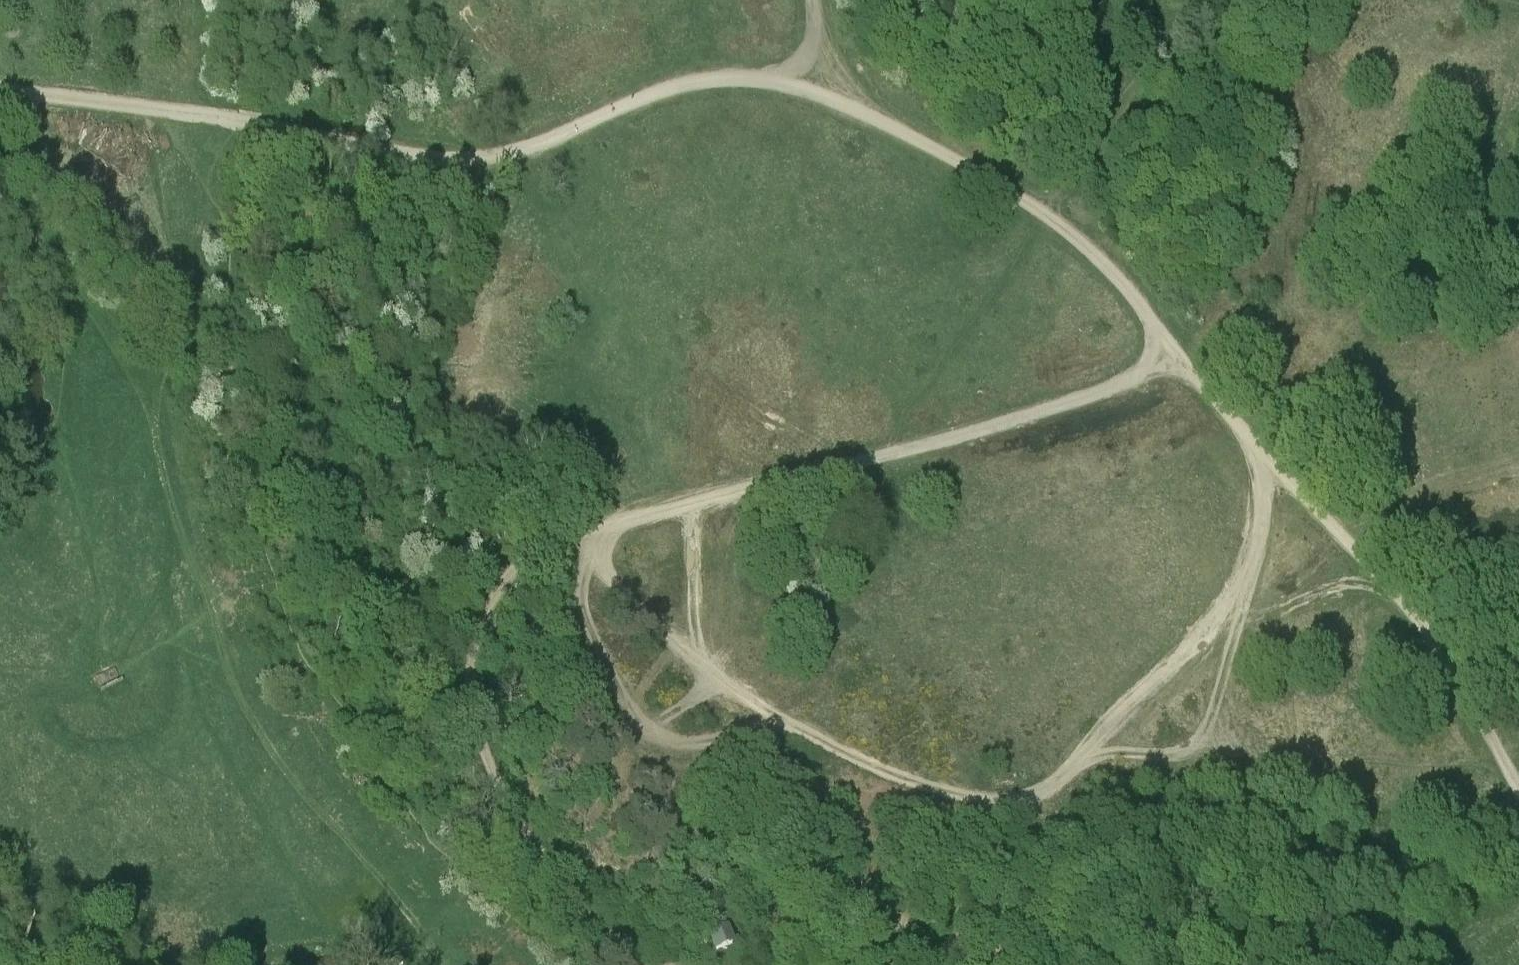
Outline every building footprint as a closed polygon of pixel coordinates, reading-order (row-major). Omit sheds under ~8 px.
[(706,937),(711,954),(730,948),(724,931),(706,937)]
